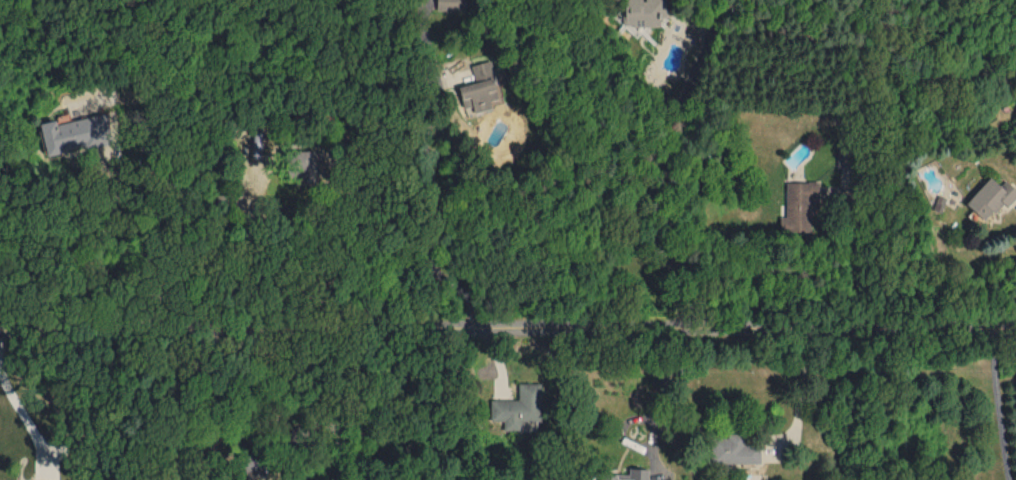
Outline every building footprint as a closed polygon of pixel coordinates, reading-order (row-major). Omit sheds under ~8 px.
[(622,33),(644,32),(643,26),(665,26),(665,0),(621,0),(622,33)] [(457,85),(463,109),(471,107),(473,112),(491,107),(489,102),(501,99),(490,59),(469,65),(474,81),(457,85)] [(39,122),(46,154),(113,139),(107,111),(56,122),(55,119),(39,122)] [(317,150),(290,151),(291,180),(318,179),(317,150)] [(974,211),(985,221),(1002,202),(1007,207),(1015,196),(1015,189),(1005,179),(1000,185),(990,175),(965,203),(974,211)] [(786,215),(780,215),(779,231),(813,232),(813,201),(818,201),(819,181),(786,180),(786,215)] [(490,398),(490,420),(503,420),(503,427),(521,428),(521,419),(539,420),(540,382),(517,382),(517,399),(490,398)] [(710,436),(711,464),(760,461),(759,443),(743,444),(742,435),(710,436)] [(648,467),(628,467),(628,473),(606,473),(606,479),(648,479),(648,467)]
